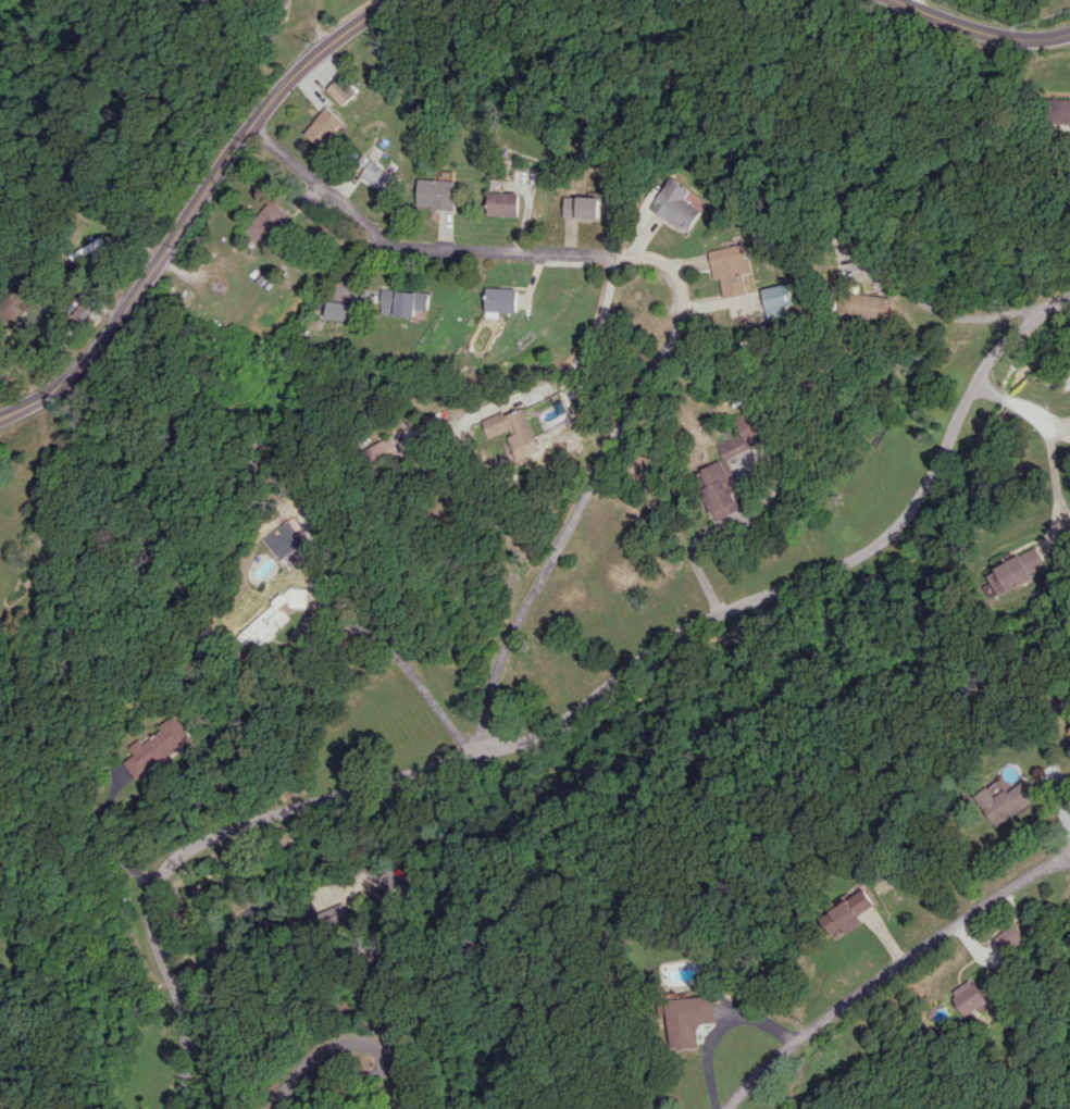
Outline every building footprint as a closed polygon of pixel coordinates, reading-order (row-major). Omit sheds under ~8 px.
[(1052,99),(1052,123),(1069,122),(1069,98),(1052,99)] [(345,119),(328,107),(307,135),(324,147),(345,119)] [(394,173),(373,159),(361,176),(382,191),(394,173)] [(694,189),(673,177),(653,210),(691,232),(705,209),(688,199),(694,189)] [(455,209),(456,180),(419,178),(418,207),(455,209)] [(520,216),(521,192),(489,191),(488,214),(520,216)] [(601,197),(565,196),(565,217),(601,218),(601,197)] [(289,214),(270,199),(247,229),(266,244),(289,214)] [(726,298),(750,293),(747,273),(754,272),(748,243),(711,250),(716,279),(723,278),(726,298)] [(797,304),(792,282),(763,289),(770,319),(793,314),(791,306),(797,304)] [(486,317),(499,317),(499,311),(517,312),(517,288),(486,287),(486,317)] [(380,315),(416,315),(416,309),(429,310),(429,291),(381,290),(380,315)] [(852,314),(893,318),(895,296),(854,293),(852,314)] [(354,305),(327,300),(324,317),(351,321),(354,305)] [(519,461),(542,452),(525,405),(483,421),(490,438),(508,431),(519,461)] [(724,457),(767,440),(754,408),(733,417),(739,432),(714,442),(722,461),(696,471),(716,519),(741,509),(734,492),(738,490),(724,457)] [(365,445),(368,458),(396,452),(393,439),(365,445)] [(305,542),(288,518),(263,537),(280,560),(305,542)] [(1044,564),(1036,548),(986,572),(997,596),(1033,580),(1029,571),(1044,564)] [(296,582),(235,637),(244,647),(253,638),(260,645),(291,617),(290,615),(310,597),(296,582)] [(194,738),(176,714),(159,726),(162,730),(145,743),(141,739),(131,746),(136,753),(126,761),(140,779),(194,738)] [(1037,797),(1023,777),(995,797),(987,786),(974,796),(995,826),(1037,797)] [(386,891),(383,894),(392,903),(408,887),(389,869),(377,881),(386,891)] [(832,937),(861,919),(858,915),(875,905),(865,889),(820,917),(832,937)] [(995,938),(1005,952),(1023,939),(1014,925),(995,938)] [(963,1015),(987,1004),(976,979),(952,990),(963,1015)] [(716,1024),(714,996),(667,998),(670,1047),(696,1045),(695,1025),(716,1024)]
